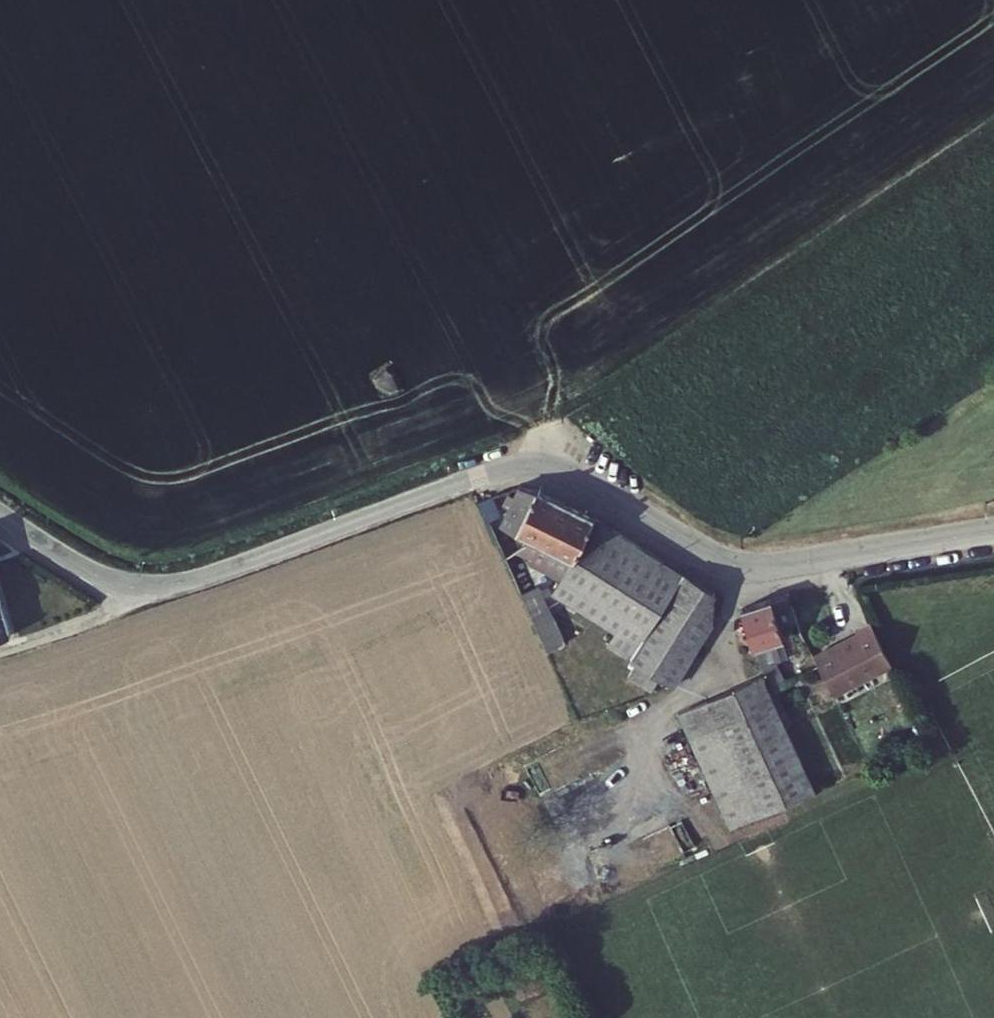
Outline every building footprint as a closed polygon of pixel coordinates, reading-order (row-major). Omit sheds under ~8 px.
[(517,509),(508,525),(536,539),(547,515),(557,520),(566,502),(528,489),(523,498),(517,494),(511,505),(517,509)] [(547,515),(536,539),(526,544),(574,568),(599,518),(584,507),(566,502),(557,520),(547,515)] [(595,617),(607,624),(627,591),(639,598),(663,559),(599,518),(574,568),(555,590),(581,609),(595,617)] [(663,559),(639,598),(649,603),(673,566),(663,559)] [(639,598),(618,632),(610,645),(637,662),(661,676),(675,685),(711,624),(715,596),(694,579),(673,566),(649,603),(639,598)] [(1,579),(0,579),(0,634),(16,630),(1,579)] [(521,593),(545,651),(564,643),(539,585),(521,593)] [(791,614),(786,588),(765,593),(764,588),(738,595),(753,650),(767,678),(772,675),(767,651),(762,629),(775,625),(774,617),(791,614)] [(607,624),(618,632),(639,598),(627,591),(607,624)] [(589,627),(595,617),(581,609),(576,618),(589,627)] [(851,622),(807,645),(828,684),(885,654),(863,612),(849,618),(851,622)] [(781,648),(775,625),(762,629),(767,651),(781,648)] [(661,676),(637,662),(630,677),(653,692),(661,676)] [(761,677),(706,703),(758,815),(812,790),(761,677)] [(706,703),(680,714),(734,825),(758,815),(706,703)]
